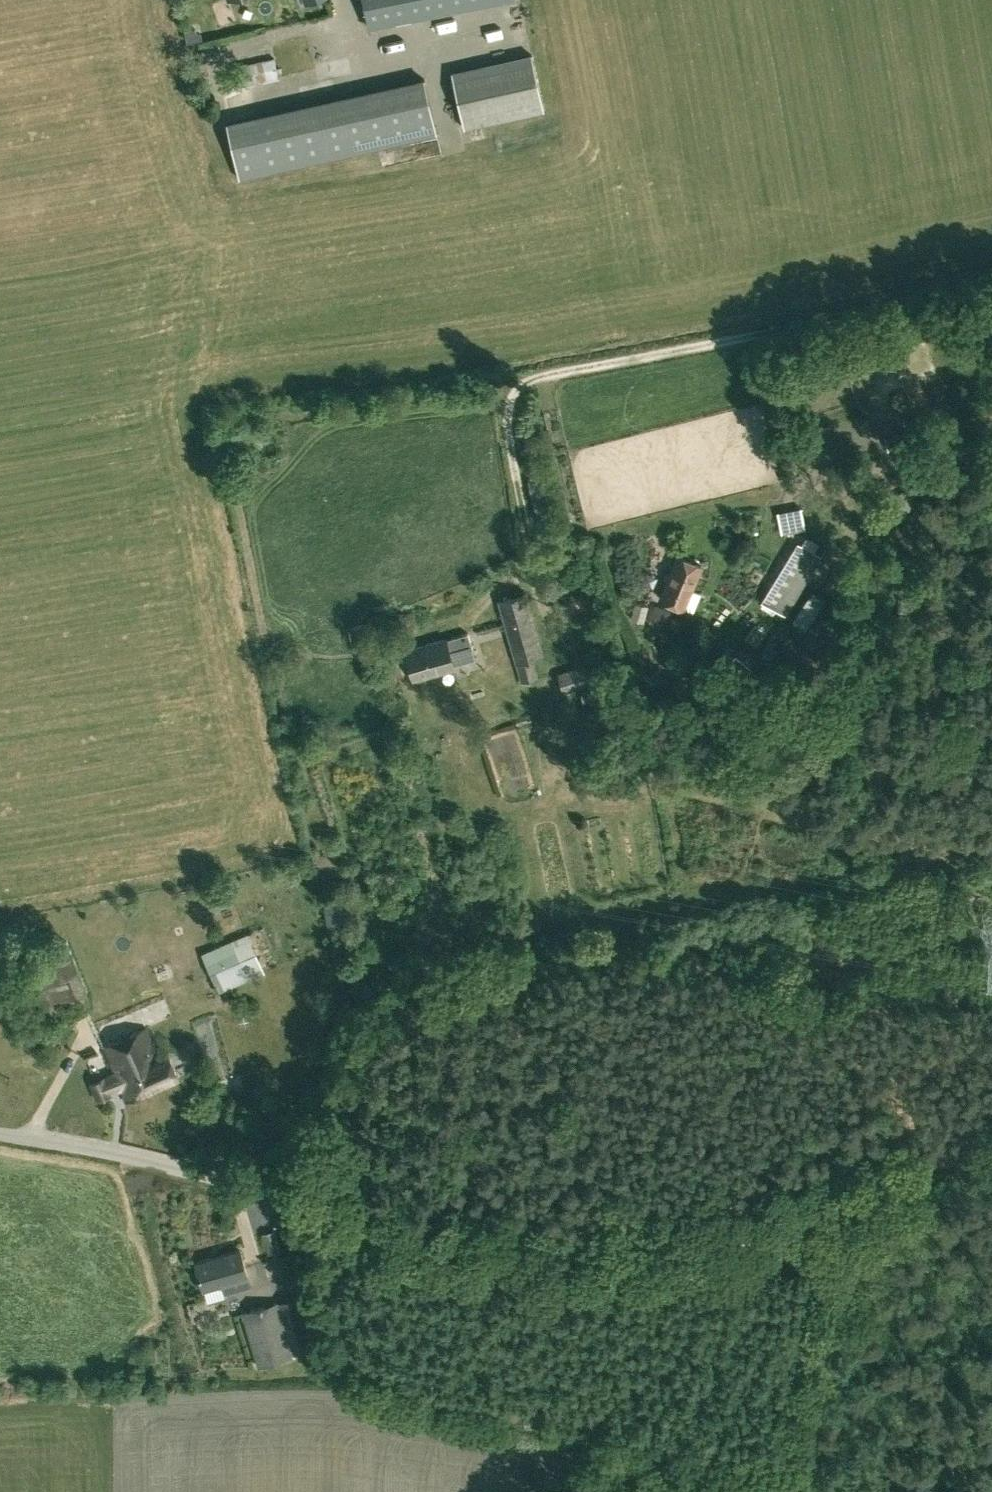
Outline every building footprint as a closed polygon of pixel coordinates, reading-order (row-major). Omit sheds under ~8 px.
[(369,26),(502,0),(363,0),(369,26)] [(256,64),(260,84),(284,80),(281,60),(256,64)] [(464,128),(486,123),(544,110),(533,61),(453,79),(464,128)] [(426,85),(228,129),(239,178),(437,136),(426,85)] [(907,433),(884,439),(888,454),(911,448),(907,433)] [(773,608),(786,616),(821,556),(800,543),(765,603),(762,602),(761,605),(771,611),(773,608)] [(701,564),(677,555),(661,597),(693,609),(700,592),(692,589),(701,564)] [(533,657),(544,654),(526,592),(499,600),(523,682),(539,677),(533,657)] [(808,596),(792,619),(805,628),(820,604),(808,596)] [(635,602),(630,618),(643,621),(648,605),(635,602)] [(648,622),(663,628),(670,610),(654,603),(647,619),(649,620),(648,622)] [(751,612),(745,617),(750,622),(755,617),(751,612)] [(765,634),(754,626),(746,638),(757,646),(765,634)] [(659,635),(662,639),(667,638),(669,634),(666,630),(661,630),(659,635)] [(452,664),(475,658),(468,632),(445,639),(444,638),(408,650),(416,676),(453,665),(452,664)] [(777,649),(767,642),(760,652),(770,659),(777,649)] [(751,667),(749,665),(735,654),(716,678),(732,691),(751,667)] [(564,691),(601,681),(595,662),(558,673),(564,691)] [(600,686),(581,691),(584,701),(602,696),(600,686)] [(265,972),(248,933),(203,951),(211,971),(222,967),(230,986),(265,972)] [(38,1022),(76,1008),(92,1001),(67,939),(14,962),(38,1022)] [(117,1072),(94,1082),(91,1083),(98,1099),(121,1089),(126,1099),(179,1076),(169,1053),(159,1057),(146,1028),(106,1047),(117,1072)] [(240,1248),(195,1261),(203,1289),(207,1300),(215,1298),(226,1295),(225,1293),(238,1289),(236,1281),(236,1280),(248,1276),(240,1248)] [(273,1276),(259,1281),(264,1293),(278,1288),(273,1276)] [(294,1356),(293,1353),(313,1349),(298,1297),(242,1312),(258,1366),(294,1356)]
